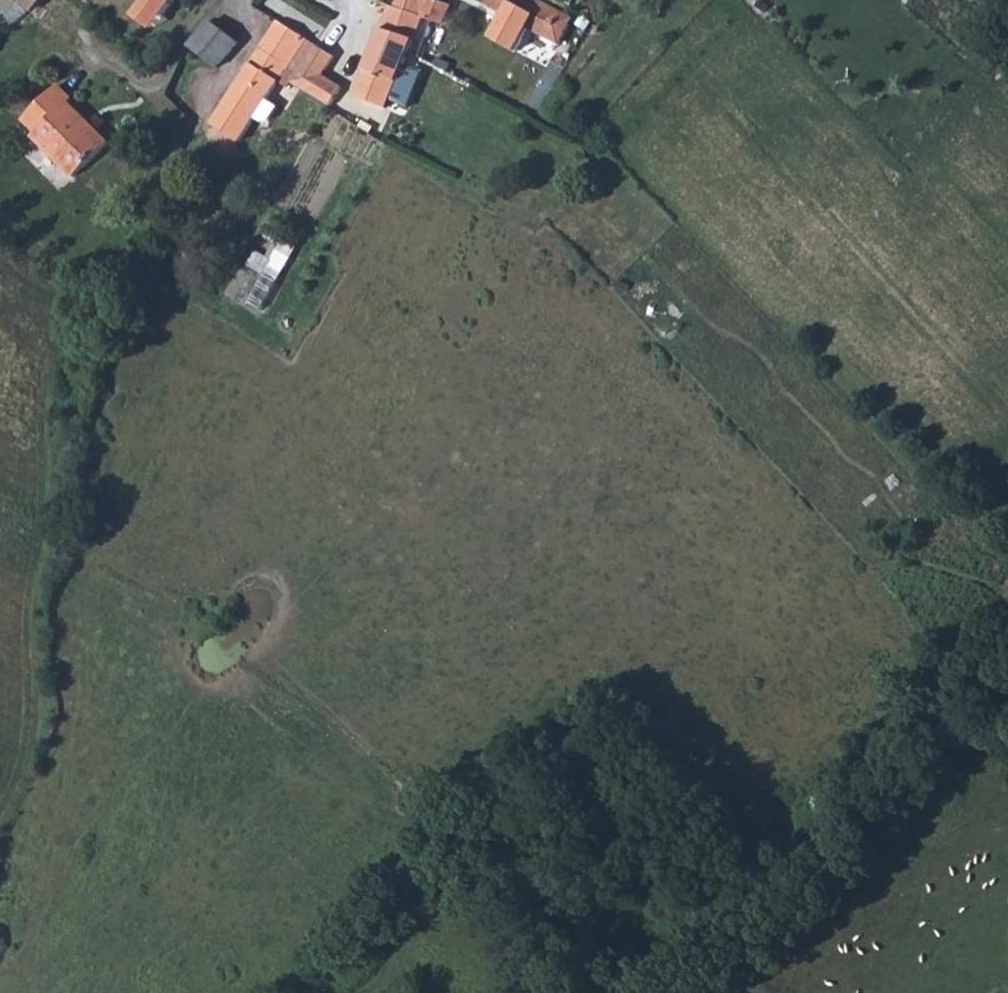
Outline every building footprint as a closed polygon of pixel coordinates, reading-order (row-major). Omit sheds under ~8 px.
[(33,16),(49,0),(17,0),(33,16)] [(139,3),(159,17),(171,0),(141,0),(139,3)] [(212,127),(240,144),(302,39),(273,21),(263,0),(246,0),(212,127)] [(391,10),(383,7),(349,98),(381,110),(416,19),(428,24),(439,26),(445,9),(421,0),(394,0),(391,10)] [(473,3),(547,41),(560,15),(528,0),(474,0),(473,3)] [(159,17),(139,3),(129,18),(149,31),(159,17)] [(215,68),(235,41),(225,32),(209,20),(187,46),(215,68)] [(332,58),(311,44),(288,84),(326,108),(338,89),(319,77),(332,58)] [(55,94),(20,126),(33,140),(29,144),(68,186),(103,154),(64,112),(68,108),(55,94)]
